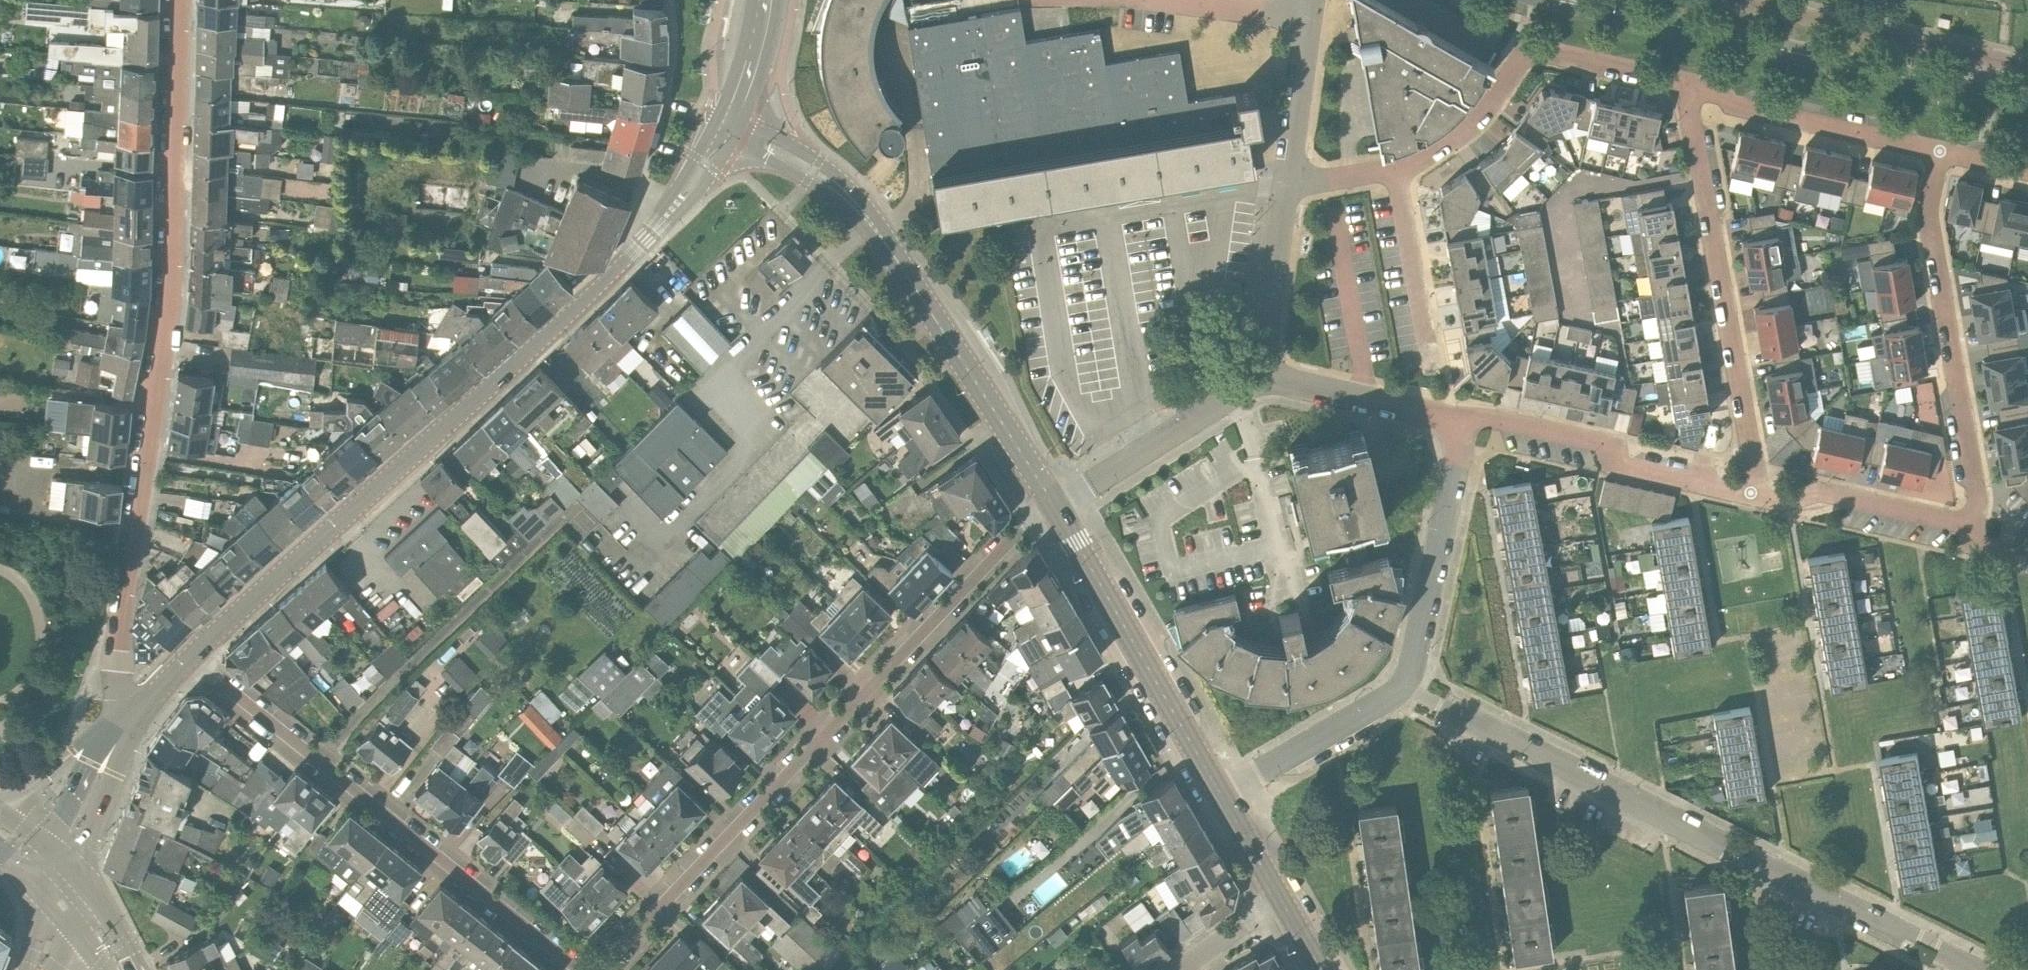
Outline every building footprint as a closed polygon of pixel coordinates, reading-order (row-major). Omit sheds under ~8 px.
[(158,14),(158,0),(86,0),(86,5),(30,0),(26,0),(26,1),(83,7),(87,7),(113,8),(112,12),(158,14)] [(223,0),(198,0),(197,20),(235,23),(235,22),(266,25),(267,4),(236,1),(223,0)] [(452,0),(443,0),(443,9),(452,9),(452,0)] [(903,133),(903,131),(903,130),(903,128),(902,126),(902,125),(901,124),(900,122),(898,121),(897,120),(896,120),(894,119),(901,113),(893,104),(887,96),(880,84),(877,76),(875,68),(873,60),(872,51),(872,42),(872,34),(874,21),(878,11),(886,14),(891,3),(893,0),(822,0),(811,30),(820,31),(820,40),(820,49),(820,59),(822,69),(823,76),(825,83),(826,89),(828,95),(831,101),(833,107),(836,113),(839,118),(842,123),(848,131),(851,136),(854,140),(861,147),(864,151),(877,138),(878,139),(879,140),(881,142),(883,144),(884,145),(887,145),(888,146),(890,146),(893,146),(895,145),(897,144),(898,143),(900,142),(901,140),(902,139),(903,137),(903,135),(903,133)] [(1438,124),(1443,120),(1454,111),(1465,100),(1466,98),(1468,91),(1471,93),(1478,84),(1484,74),(1497,53),(1481,43),(1465,57),(1366,0),(1353,0),(1357,25),(1349,26),(1352,42),(1361,48),(1379,145),(1368,147),(1369,149),(1378,148),(1388,146),(1398,143),(1403,142),(1412,138),(1421,134),(1426,131),(1430,129),(1438,124)] [(48,56),(60,57),(78,59),(78,61),(91,62),(107,63),(156,65),(158,14),(112,12),(113,8),(87,7),(83,7),(26,1),(25,21),(89,26),(108,27),(107,45),(49,42),(48,56)] [(1019,8),(909,27),(907,27),(931,172),(938,217),(1253,165),(1246,125),(1260,123),(1255,90),(1187,101),(1179,51),(1104,63),(1099,29),(1025,42),(1019,8)] [(634,35),(667,35),(665,11),(633,9),(633,17),(609,15),(608,16),(574,14),(573,28),(598,29),(598,30),(634,35)] [(369,24),(370,19),(366,14),(361,14),(357,17),(356,23),(360,27),(365,27),(369,24)] [(264,52),(277,53),(277,40),(270,39),(271,27),(274,28),(275,26),(266,25),(235,22),(235,23),(197,20),(197,45),(264,52)] [(633,56),(633,58),(666,59),(667,35),(634,35),(598,30),(597,41),(620,42),(620,55),(633,56)] [(367,36),(349,35),(348,43),(366,45),(367,36)] [(276,64),(277,53),(264,52),(197,45),(196,67),(232,70),(232,71),(261,75),(272,76),(273,64),(276,64)] [(370,54),(357,53),(357,61),(370,62),(370,54)] [(618,109),(656,113),(661,96),(665,64),(646,62),(623,60),(584,57),(582,79),(591,80),(621,82),(620,91),(618,109)] [(121,88),(155,91),(156,65),(107,63),(91,62),(78,61),(77,63),(77,71),(95,73),(94,85),(80,84),(80,86),(94,87),(121,88)] [(232,70),(196,67),(195,95),(231,98),(231,87),(266,90),(266,84),(279,85),(279,77),(272,76),(261,75),(232,71),(232,70)] [(360,71),(358,85),(366,86),(367,72),(360,71)] [(559,103),(589,106),(591,80),(582,79),(549,76),(547,103),(559,104),(559,103)] [(121,88),(94,87),(80,86),(80,90),(85,90),(84,98),(102,100),(101,102),(100,112),(100,113),(120,114),(154,117),(155,91),(121,88)] [(1576,127),(1587,129),(1588,129),(1594,105),(1593,105),(1583,102),(1584,96),(1549,88),(1546,89),(1559,124),(1572,120),(1577,121),(1576,127)] [(1526,124),(1520,132),(1520,133),(1540,148),(1541,147),(1548,138),(1543,134),(1546,129),(1559,124),(1546,89),(1542,91),(1521,120),(1526,124)] [(465,95),(449,93),(448,101),(464,102),(465,95)] [(195,119),(267,127),(272,128),(282,129),(283,118),(267,117),(267,114),(250,112),(250,100),(231,98),(195,95),(195,119)] [(1594,105),(1588,129),(1587,129),(1587,133),(1608,138),(1616,103),(1594,98),(1593,105),(1594,105)] [(83,110),(84,110),(84,101),(70,100),(70,103),(70,110),(83,111),(83,110)] [(614,118),(608,140),(647,144),(656,113),(618,109),(589,106),(559,103),(559,104),(558,117),(609,122),(610,117),(614,118)] [(1608,138),(1630,143),(1637,108),(1616,103),(1608,138)] [(1637,108),(1630,143),(1662,150),(1658,130),(1657,131),(1655,130),(1659,114),(1664,115),(1664,114),(1637,108)] [(120,114),(100,113),(100,112),(84,110),(83,110),(83,111),(81,136),(92,138),(118,140),(152,144),(154,117),(120,114)] [(491,124),(492,113),(478,111),(477,123),(491,124)] [(63,131),(76,131),(77,112),(74,112),(74,114),(64,114),(63,131)] [(272,128),(267,127),(195,119),(194,140),(194,146),(233,150),(234,133),(238,133),(238,138),(271,141),(272,128)] [(461,126),(450,125),(450,134),(461,135),(461,126)] [(1515,128),(1499,147),(1520,170),(1543,149),(1541,147),(1540,148),(1520,133),(1520,132),(1515,128)] [(1762,136),(1740,131),(1732,166),(1753,171),(1762,136)] [(115,150),(113,163),(151,167),(152,144),(118,140),(92,138),(81,136),(80,146),(83,147),(115,150)] [(1774,185),(1785,187),(1790,162),(1779,160),(1784,141),(1762,136),(1753,171),(1776,176),(1774,185)] [(22,154),(46,158),(47,139),(17,137),(15,154),(22,154)] [(571,145),(570,160),(640,167),(647,144),(608,140),(605,148),(571,145)] [(233,150),(194,146),(193,168),(227,171),(228,171),(228,163),(250,166),(251,152),(233,150)] [(1797,190),(1799,181),(1820,186),(1828,151),(1806,146),(1802,165),(1790,162),(1785,187),(1797,190)] [(1484,167),(1498,188),(1497,189),(1498,191),(1520,170),(1499,147),(1496,151),(1479,163),(1483,168),(1484,167)] [(483,244),(502,251),(603,263),(629,203),(575,178),(563,209),(514,188),(519,154),(494,151),(490,183),(505,187),(500,199),(486,193),(474,221),(489,227),(483,244)] [(1851,202),(1857,177),(1846,175),(1850,156),(1828,151),(1820,186),(1842,191),(1840,199),(1851,202)] [(255,165),(269,166),(270,153),(256,152),(255,165)] [(46,158),(22,154),(21,175),(45,177),(46,158)] [(1681,169),(1680,157),(1674,158),(1669,165),(1670,171),(1681,169)] [(1864,196),(1886,201),(1894,166),(1872,161),(1868,180),(1857,177),(1851,202),(1862,205),(1864,196)] [(1894,166),(1886,201),(1908,206),(1914,182),(1916,171),(1894,166)] [(1488,195),(1497,189),(1498,188),(1484,167),(1483,168),(1474,174),(1471,168),(1441,188),(1439,192),(1473,206),(1478,194),(1484,190),(1488,195)] [(1558,180),(1567,172),(1562,167),(1553,175),(1558,180)] [(263,175),(228,171),(227,171),(193,168),(193,189),(227,193),(228,185),(262,190),(263,175)] [(116,199),(151,200),(151,174),(113,173),(113,180),(81,178),(81,184),(86,185),(85,193),(101,192),(113,193),(116,193),(116,199)] [(1959,181),(1957,193),(1949,192),(1946,207),(1953,209),(1951,221),(1973,225),(1972,228),(1984,231),(1989,206),(1978,204),(1982,186),(1983,187),(1983,185),(1959,180),(1958,181),(1959,181)] [(1640,231),(1675,224),(1671,202),(1666,203),(1663,187),(1633,193),(1640,229),(1640,231)] [(192,216),(226,220),(227,207),(268,211),(269,198),(227,193),(193,189),(192,216)] [(101,192),(85,193),(68,192),(68,201),(84,202),(84,205),(100,206),(101,192)] [(1468,218),(1473,206),(1439,192),(1438,195),(1444,231),(1451,230),(1453,240),(1453,241),(1478,236),(1475,223),(1470,224),(1468,218)] [(115,231),(150,235),(151,200),(116,199),(116,193),(113,193),(113,213),(100,213),(100,210),(84,209),(83,223),(98,224),(115,226),(115,231)] [(2015,247),(2017,238),(2025,203),(2002,198),(2002,199),(2003,199),(2001,209),(1989,206),(1984,231),(1982,240),(2015,247)] [(1575,216),(1600,211),(1598,199),(1588,201),(1588,199),(1581,200),(1582,202),(1573,204),(1575,216)] [(2025,203),(2017,238),(2027,241),(2027,204),(2025,203)] [(1792,209),(1781,206),(1778,216),(1789,219),(1792,209)] [(407,213),(379,210),(376,236),(405,238),(407,213)] [(1517,227),(1541,222),(1539,210),(1514,215),(1516,224),(1517,227)] [(1577,228),(1602,223),(1600,211),(1575,216),(1577,228)] [(1750,228),(1775,223),(1773,212),(1748,216),(1750,228)] [(1516,224),(1514,215),(1514,213),(1505,219),(1516,224)] [(192,216),(191,239),(224,242),(243,245),(244,237),(253,238),(253,223),(226,220),(192,216)] [(1844,218),(1833,216),(1830,226),(1842,229),(1844,218)] [(360,218),(347,217),(346,226),(359,227),(360,218)] [(72,254),(81,255),(81,254),(89,254),(150,260),(150,235),(115,231),(115,226),(98,224),(83,223),(68,222),(68,232),(74,233),(72,253),(72,254)] [(1519,238),(1544,234),(1541,222),(1517,227),(1519,238)] [(1579,239),(1604,235),(1602,223),(1577,228),(1579,239)] [(1746,264),(1781,257),(1775,223),(1750,228),(1752,239),(1742,241),(1746,264)] [(1634,254),(1644,252),(1679,245),(1675,224),(1640,231),(1640,229),(1630,231),(1634,254)] [(290,229),(270,228),(270,237),(289,238),(290,229)] [(1521,250),(1546,246),(1544,234),(1519,238),(1521,250)] [(767,278),(765,280),(774,289),(812,253),(795,235),(759,269),(767,278)] [(1446,242),(1450,265),(1486,258),(1482,235),(1478,236),(1453,241),(1453,240),(1446,241),(1446,242)] [(1582,252),(1606,247),(1604,235),(1579,239),(1582,252)] [(1869,253),(1894,248),(1892,237),(1867,242),(1869,253)] [(259,261),(260,250),(253,248),(253,246),(243,245),(224,242),(191,239),(190,262),(224,266),(224,265),(224,257),(252,260),(259,261)] [(440,245),(439,257),(479,261),(480,250),(440,245)] [(1638,275),(1648,273),(1683,266),(1679,245),(1644,252),(1634,254),(1638,275)] [(1523,262),(1548,258),(1546,246),(1521,250),(1523,262)] [(1584,264),(1608,259),(1606,247),(1582,252),(1584,264)] [(1862,289),(1875,287),(1911,281),(1907,259),(1896,261),(1894,248),(1869,253),(1870,258),(1857,260),(1862,289)] [(81,254),(81,255),(72,254),(72,253),(50,250),(48,262),(76,266),(112,269),(111,285),(113,285),(129,287),(149,290),(150,260),(89,254),(81,254)] [(1781,257),(1746,264),(1750,286),(1760,284),(1762,295),(1787,291),(1786,280),(1801,277),(1797,255),(1781,257)] [(1450,265),(1454,284),(1490,278),(1486,258),(1450,265)] [(1525,274),(1550,269),(1548,258),(1523,262),(1525,274)] [(1586,275),(1611,271),(1608,259),(1584,264),(1586,275)] [(224,265),(224,266),(190,262),(189,296),(216,301),(226,302),(227,302),(227,301),(231,301),(232,291),(232,285),(250,288),(251,274),(233,271),(233,266),(224,265)] [(534,267),(492,263),(490,274),(490,275),(531,280),(554,306),(573,290),(547,262),(537,271),(534,267)] [(1651,294),(1687,288),(1683,266),(1648,273),(1651,292),(1651,294)] [(367,268),(366,280),(378,281),(379,269),(367,268)] [(1528,286),(1552,281),(1550,269),(1525,274),(1528,286)] [(1588,287),(1613,283),(1611,271),(1586,275),(1588,287)] [(2008,277),(1981,271),(1984,292),(1975,293),(1974,293),(1978,316),(2014,309),(2008,277)] [(508,297),(509,298),(534,325),(554,306),(531,280),(490,275),(490,274),(480,274),(479,286),(516,290),(508,297)] [(274,275),(270,299),(287,301),(291,278),(274,275)] [(1458,304),(1493,298),(1490,278),(1454,284),(1458,304)] [(396,288),(407,289),(408,282),(397,280),(396,288)] [(638,322),(641,326),(658,307),(630,280),(599,311),(621,336),(622,335),(623,337),(623,336),(638,322)] [(129,287),(113,285),(111,285),(83,281),(82,289),(101,292),(96,320),(108,322),(108,321),(145,326),(149,290),(129,287)] [(1530,298),(1554,293),(1552,281),(1528,286),(1530,298)] [(1881,321),(1906,316),(1904,305),(1915,303),(1911,281),(1875,287),(1881,321)] [(1590,299),(1615,294),(1613,283),(1588,287),(1590,299)] [(1655,316),(1691,309),(1687,288),(1651,294),(1651,292),(1637,294),(1641,318),(1655,316)] [(1757,331),(1793,324),(1787,291),(1762,295),(1764,306),(1754,308),(1757,331)] [(1532,310),(1557,305),(1554,293),(1530,298),(1532,310)] [(1593,311),(1617,306),(1615,294),(1590,299),(1593,311)] [(1846,311),(1843,294),(1833,296),(1836,313),(1846,311)] [(226,302),(216,301),(189,296),(185,324),(221,328),(219,345),(231,347),(248,349),(250,335),(251,332),(233,330),(236,304),(227,302),(226,302)] [(494,312),(518,339),(534,325),(509,298),(508,297),(505,301),(484,300),(484,305),(468,304),(467,311),(468,311),(494,312)] [(1498,321),(1493,298),(1458,304),(1462,328),(1469,327),(1468,326),(1493,321),(1498,321)] [(691,301),(662,329),(701,371),(731,343),(691,301)] [(463,341),(486,368),(518,339),(494,312),(468,311),(467,311),(454,303),(443,320),(455,329),(464,317),(473,327),(460,338),(463,341)] [(1557,305),(1532,310),(1534,321),(1559,316),(1557,305)] [(1617,306),(1593,311),(1595,322),(1619,317),(1617,306)] [(1659,337),(1695,330),(1691,309),(1655,316),(1659,337)] [(2014,309),(1978,316),(1982,339),(1983,339),(1983,338),(1992,336),(1994,348),(2019,343),(2014,309)] [(583,327),(616,362),(616,361),(633,345),(623,336),(623,337),(622,335),(621,336),(599,311),(583,327)] [(821,363),(857,399),(876,418),(918,375),(899,356),(889,347),(894,342),(883,328),(882,329),(870,314),(821,363)] [(1887,353),(1887,354),(1923,348),(1919,326),(1908,327),(1906,316),(1881,321),(1883,332),(1871,334),(1875,355),(1887,353)] [(418,348),(425,349),(428,331),(377,324),(336,318),(334,337),(332,359),(374,365),(374,361),(415,366),(418,348)] [(91,345),(103,348),(103,347),(140,354),(144,334),(145,326),(108,321),(108,322),(106,335),(72,328),(69,341),(81,343),(91,345)] [(1470,373),(1473,376),(1501,351),(1491,340),(1490,334),(1496,333),(1493,321),(1468,326),(1469,327),(1470,337),(1464,338),(1470,373)] [(1774,362),(1799,358),(1793,324),(1757,331),(1761,353),(1772,351),(1774,362)] [(1566,337),(1578,339),(1580,327),(1569,325),(1566,337)] [(583,327),(566,343),(606,385),(623,369),(616,361),(616,362),(583,327)] [(1580,327),(1578,339),(1589,342),(1592,330),(1580,327)] [(1663,358),(1699,351),(1695,330),(1659,337),(1663,358)] [(486,368),(463,341),(428,371),(451,397),(486,368)] [(89,353),(91,345),(81,343),(79,351),(89,353)] [(2019,343),(1994,348),(1996,359),(1987,360),(1986,360),(1985,360),(1990,383),(2025,376),(2019,343)] [(101,365),(116,369),(113,389),(132,393),(140,354),(103,347),(103,348),(99,364),(101,365)] [(231,347),(229,372),(258,376),(257,380),(313,390),(317,358),(317,357),(294,355),(257,350),(248,349),(231,347)] [(1923,348),(1887,354),(1893,388),(1918,383),(1916,372),(1927,370),(1923,348)] [(1476,379),(1511,387),(1512,380),(1522,383),(1524,383),(1530,358),(1528,357),(1517,355),(1516,360),(1509,360),(1501,351),(1473,376),(1476,379)] [(1667,380),(1702,373),(1699,351),(1663,358),(1667,380)] [(1522,383),(1521,389),(1545,394),(1552,358),(1529,353),(1528,357),(1530,358),(1524,383),(1522,383)] [(1769,398),(1805,391),(1817,389),(1811,356),(1799,358),(1774,362),(1776,373),(1765,375),(1769,398)] [(67,375),(70,361),(55,358),(52,372),(67,375)] [(1545,394),(1565,399),(1573,363),(1552,358),(1545,394)] [(101,365),(99,364),(79,359),(75,380),(99,386),(101,365)] [(1565,399),(1585,403),(1594,368),(1573,363),(1565,399)] [(539,367),(502,402),(527,428),(529,430),(547,451),(560,469),(581,490),(593,479),(554,439),(582,413),(539,367)] [(1585,403),(1620,411),(1626,386),(1613,383),(1615,373),(1594,368),(1585,403)] [(428,371),(427,370),(426,371),(417,370),(402,382),(406,385),(410,381),(411,383),(435,411),(451,397),(428,371)] [(229,372),(227,383),(244,386),(256,387),(257,380),(258,376),(229,372)] [(209,406),(210,406),(214,379),(178,373),(173,402),(208,407),(209,406)] [(1671,401),(1706,394),(1702,373),(1667,380),(1671,401)] [(373,390),(387,400),(377,407),(403,437),(435,411),(411,383),(410,381),(406,385),(405,385),(401,388),(381,375),(373,390)] [(1990,383),(1994,406),(1995,405),(2004,403),(2006,414),(2027,410),(2027,376),(2025,376),(1990,383)] [(1626,386),(1620,411),(1631,414),(1637,389),(1626,386)] [(665,411),(675,402),(664,391),(654,400),(665,411)] [(905,441),(945,414),(929,391),(882,423),(873,430),(883,443),(898,432),(905,441)] [(1794,438),(1815,419),(1809,413),(1805,391),(1769,398),(1773,420),(1784,418),(1786,429),(1794,438)] [(1681,444),(1698,448),(1705,417),(1710,416),(1706,394),(1671,401),(1675,422),(1677,422),(1681,444)] [(46,397),(43,424),(63,426),(66,400),(46,397)] [(310,426),(351,428),(353,426),(379,457),(403,437),(377,407),(373,410),(366,400),(347,397),(347,411),(311,410),(310,426)] [(89,432),(127,436),(131,406),(68,399),(65,429),(89,432)] [(663,517),(712,466),(727,452),(676,401),(662,415),(612,464),(611,463),(595,479),(609,493),(624,478),(663,517)] [(173,402),(170,423),(218,431),(219,422),(210,421),(212,408),(210,408),(210,407),(208,407),(173,402)] [(527,428),(502,402),(482,421),(507,449),(508,448),(515,456),(526,468),(550,493),(563,508),(575,496),(578,493),(581,490),(560,469),(547,451),(542,457),(536,457),(519,439),(529,430),(527,428)] [(592,410),(586,415),(592,421),(598,416),(592,410)] [(1634,410),(1629,431),(1645,435),(1649,414),(1634,410)] [(2027,445),(2027,410),(2006,414),(2008,426),(1999,427),(1999,426),(1997,427),(2001,450),(2027,445)] [(248,442),(253,413),(240,412),(236,434),(238,435),(237,440),(248,442)] [(899,463),(906,473),(960,436),(945,414),(905,441),(913,451),(899,463)] [(1858,460),(1869,462),(1875,437),(1861,434),(1865,418),(1845,414),(1842,430),(1841,430),(1833,465),(1855,470),(1858,460)] [(1811,460),(1833,465),(1841,430),(1820,424),(1815,419),(1794,438),(1803,447),(1814,450),(1811,460)] [(480,474),(507,449),(482,421),(454,447),(480,474)] [(167,445),(214,453),(218,431),(170,423),(167,445)] [(329,448),(334,444),(360,474),(379,457),(353,426),(351,428),(335,442),(326,443),(329,448)] [(1909,445),(1908,445),(1900,480),(1922,485),(1924,475),(1935,478),(1941,453),(1945,454),(1941,433),(1913,427),(1909,445)] [(836,458),(845,449),(825,429),(816,438),(836,458)] [(1293,453),(1292,447),(1289,448),(1299,488),(1301,488),(1303,497),(1301,497),(1302,500),(1291,502),(1295,519),(1306,516),(1311,538),(1313,537),(1312,531),(1381,515),(1382,521),(1384,520),(1363,430),(1360,430),(1362,436),(1293,453)] [(89,432),(86,456),(124,461),(127,436),(89,432)] [(1877,475),(1900,480),(1908,445),(1875,437),(1869,462),(1880,465),(1877,475)] [(827,467),(828,466),(836,458),(816,438),(808,447),(811,451),(827,467)] [(334,444),(329,448),(319,456),(313,462),(314,464),(315,463),(340,492),(360,474),(334,444)] [(2001,450),(2008,485),(2021,482),(2027,489),(2027,445),(2001,450)] [(590,475),(612,455),(606,449),(585,469),(590,475)] [(820,474),(827,467),(811,451),(804,458),(820,474)] [(526,468),(515,456),(505,465),(517,478),(526,468)] [(967,504),(995,486),(974,456),(923,491),(944,520),(958,511),(968,505),(967,504)] [(812,482),(820,474),(804,458),(796,466),(812,482)] [(487,495),(480,501),(441,459),(420,478),(443,504),(451,498),(456,504),(459,501),(469,511),(459,521),(490,556),(500,567),(529,540),(508,517),(487,495)] [(314,464),(298,478),(323,506),(340,492),(315,463),(314,464)] [(805,490),(807,488),(812,482),(796,466),(788,474),(805,490)] [(807,488),(820,499),(827,507),(846,490),(833,472),(828,466),(827,467),(820,474),(812,482),(807,488)] [(797,498),(805,490),(788,474),(781,482),(797,498)] [(278,495),(304,524),(323,506),(298,478),(294,482),(292,479),(263,476),(261,489),(275,491),(279,495),(278,495)] [(594,478),(593,479),(581,490),(578,493),(575,496),(602,522),(620,504),(609,493),(595,479),(594,478)] [(65,479),(61,509),(119,516),(122,485),(65,479)] [(1599,504),(1612,507),(1617,482),(1604,479),(1599,504)] [(789,506),(796,500),(797,498),(781,482),(773,490),(789,506)] [(1612,507),(1623,510),(1629,485),(1617,482),(1612,507)] [(1499,511),(1533,505),(1529,483),(1495,490),(1499,511)] [(1623,510),(1635,512),(1641,488),(1629,485),(1623,510)] [(967,504),(968,505),(994,529),(1007,516),(1008,514),(1008,513),(1009,511),(1009,509),(1008,507),(1008,506),(1007,505),(995,486),(967,504)] [(797,498),(796,500),(808,512),(820,499),(807,488),(805,490),(797,498)] [(1635,512),(1647,515),(1652,490),(1641,488),(1635,512)] [(782,514),(789,506),(773,490),(765,498),(782,514)] [(1647,515),(1659,517),(1664,493),(1652,490),(1647,515)] [(244,501),(244,502),(281,543),(304,524),(278,495),(267,505),(256,491),(244,501)] [(880,502),(872,491),(861,499),(869,510),(880,502)] [(508,517),(529,540),(563,508),(550,493),(536,506),(528,509),(524,504),(508,517)] [(1664,493),(1659,517),(1670,520),(1675,495),(1664,493)] [(774,522),(782,514),(765,498),(757,506),(774,522)] [(281,543),(244,502),(244,501),(222,526),(238,533),(262,560),(281,543)] [(1503,532),(1537,526),(1533,505),(1499,511),(1503,532)] [(766,530),(774,522),(757,506),(749,514),(766,530)] [(441,507),(386,557),(401,574),(412,565),(438,595),(449,585),(457,594),(478,575),(482,581),(497,567),(489,558),(475,570),(436,527),(449,515),(441,507)] [(758,538),(766,530),(749,514),(742,522),(758,538)] [(1656,546),(1691,540),(1687,519),(1652,525),(1656,546)] [(932,527),(949,544),(957,535),(942,520),(932,527)] [(222,526),(207,522),(202,544),(220,550),(245,576),(262,560),(238,533),(222,526)] [(757,540),(758,538),(742,522),(734,530),(750,546),(757,540)] [(1506,554),(1541,547),(1537,526),(1503,532),(1506,554)] [(930,542),(940,552),(954,565),(962,556),(949,544),(932,527),(922,533),(930,542)] [(746,550),(750,546),(734,530),(726,538),(742,554),(746,550)] [(738,558),(742,554),(726,538),(718,546),(735,562),(738,558)] [(95,559),(109,561),(111,542),(98,540),(95,559)] [(750,546),(746,550),(758,562),(768,552),(757,540),(750,546)] [(1660,568),(1694,561),(1691,540),(1656,546),(1660,568)] [(907,566),(906,567),(934,592),(952,573),(935,557),(940,552),(930,542),(918,555),(907,566)] [(1029,550),(987,594),(997,604),(1010,590),(1011,591),(1020,586),(1018,583),(1048,564),(1036,545),(1029,550)] [(1510,575),(1545,569),(1541,547),(1506,554),(1510,575)] [(203,565),(227,592),(245,576),(220,550),(203,565)] [(758,562),(746,550),(742,554),(738,558),(750,570),(758,562)] [(1643,571),(1655,569),(1651,551),(1638,554),(1641,571),(1643,571)] [(1865,563),(1874,561),(1872,552),(1864,554),(1865,563)] [(1812,581),(1847,575),(1843,553),(1808,560),(1812,581)] [(1289,635),(1292,649),(1283,651),(1256,649),(1230,638),(1218,627),(1216,620),(1240,614),(1235,594),(1174,609),(1176,618),(1166,624),(1178,645),(1206,670),(1206,671),(1243,687),(1243,688),(1283,691),(1283,692),(1323,683),(1323,684),(1357,662),(1358,663),(1384,632),(1385,633),(1400,594),(1401,594),(1401,591),(1402,568),(1390,567),(1388,557),(1327,572),(1332,591),(1355,586),(1357,594),(1351,609),(1333,630),(1310,645),(1302,647),(1299,633),(1303,632),(1298,611),(1279,616),(1284,636),(1289,635)] [(868,572),(887,590),(889,587),(915,612),(934,592),(906,567),(907,566),(900,559),(889,570),(884,565),(875,565),(868,572)] [(176,569),(211,606),(227,592),(203,565),(195,572),(185,560),(176,569)] [(1664,589),(1698,583),(1694,561),(1660,568),(1664,589)] [(362,626),(372,617),(326,564),(303,584),(326,609),(329,606),(331,609),(340,601),(362,626)] [(1048,564),(1018,583),(1020,586),(1011,591),(1010,590),(997,604),(1010,616),(1014,613),(1029,602),(1029,603),(1060,584),(1048,564)] [(1610,577),(1622,575),(1620,565),(1609,568),(1610,577)] [(172,599),(195,621),(211,606),(176,569),(168,576),(161,569),(151,578),(172,599)] [(1514,596),(1549,590),(1545,569),(1510,575),(1514,596)] [(195,621),(172,599),(151,578),(147,574),(140,596),(147,602),(136,613),(170,646),(195,621)] [(1624,588),(1622,575),(1610,577),(1613,591),(1624,588)] [(1816,602),(1850,596),(1847,575),(1812,581),(1816,602)] [(826,585),(816,576),(812,579),(822,589),(826,585)] [(834,599),(869,634),(871,632),(873,634),(877,634),(882,629),(882,625),(880,623),(891,612),(853,576),(842,587),(844,589),(834,599)] [(698,600),(696,597),(681,583),(649,614),(667,632),(698,600)] [(1667,610),(1702,604),(1698,583),(1664,589),(1667,610)] [(312,626),(331,609),(329,606),(326,609),(303,584),(281,603),(307,630),(335,659),(338,656),(317,629),(312,626)] [(1014,628),(1020,639),(1021,640),(1042,627),(1074,608),(1060,584),(1029,603),(1029,602),(1014,613),(1021,624),(1014,628)] [(1968,616),(2002,610),(1999,588),(1964,594),(1968,616)] [(1518,618),(1553,612),(1549,590),(1514,596),(1518,618)] [(1820,624),(1854,618),(1850,596),(1816,602),(1820,624)] [(789,614),(816,639),(823,631),(849,655),(859,644),(861,646),(865,646),(870,641),(870,637),(868,635),(869,634),(834,599),(825,609),(822,607),(815,614),(801,601),(789,614)] [(1610,601),(1598,603),(1600,610),(1611,609),(1610,601)] [(321,663),(328,671),(334,665),(332,661),(307,630),(281,603),(257,624),(284,651),(284,650),(295,641),(318,666),(321,663)] [(1671,632),(1706,626),(1702,604),(1667,610),(1671,632)] [(775,615),(782,622),(789,614),(782,607),(775,615)] [(1042,627),(1021,640),(1020,639),(1017,641),(1031,664),(1087,630),(1074,608),(1042,627)] [(1972,637),(2006,631),(2002,610),(1968,616),(1972,637)] [(1522,639),(1557,633),(1553,612),(1518,618),(1522,639)] [(781,675),(785,670),(811,695),(815,691),(817,690),(821,686),(822,684),(826,679),(821,674),(830,666),(809,646),(816,639),(789,614),(782,622),(778,625),(789,636),(777,649),(771,643),(760,654),(781,675)] [(966,616),(949,634),(994,676),(1000,666),(987,655),(983,659),(978,655),(992,641),(966,616)] [(1823,645),(1858,639),(1854,618),(1820,624),(1823,645)] [(291,714),(318,690),(284,650),(284,651),(257,624),(226,651),(225,661),(291,714)] [(475,642),(492,659),(510,641),(493,624),(475,642)] [(1706,626),(1671,632),(1675,653),(1709,647),(1706,626)] [(1042,683),(1066,668),(1069,674),(1102,654),(1087,630),(1031,664),(1042,683)] [(1975,659),(2010,653),(2006,631),(1972,637),(1975,659)] [(1526,661),(1561,654),(1557,633),(1522,639),(1526,661)] [(979,700),(994,676),(949,634),(932,652),(958,677),(963,671),(965,672),(968,668),(969,670),(967,672),(975,681),(968,689),(979,700)] [(1894,640),(1893,634),(1877,636),(1878,643),(1894,640)] [(1827,667),(1862,661),(1858,639),(1823,645),(1827,667)] [(376,656),(392,674),(409,658),(393,641),(376,656)] [(1637,646),(1622,648),(1625,662),(1626,662),(1636,660),(1639,660),(1637,646)] [(1979,680),(2014,674),(2010,653),(1975,659),(1979,680)] [(1530,682),(1564,676),(1561,654),(1526,661),(1530,682)] [(378,687),(392,674),(376,656),(371,660),(372,662),(363,671),(374,684),(375,683),(378,687)] [(441,674),(459,692),(477,675),(459,656),(441,674)] [(953,702),(962,692),(926,658),(910,675),(937,701),(944,693),(953,702)] [(599,698),(613,709),(619,715),(641,691),(650,700),(664,684),(639,659),(600,696),(599,698)] [(1862,661),(1827,667),(1831,688),(1866,682),(1862,661)] [(741,701),(749,708),(776,732),(780,730),(784,726),(785,722),(795,713),(770,689),(773,686),(748,663),(737,674),(744,682),(734,693),(741,701)] [(1588,673),(1590,683),(1600,682),(1598,672),(1588,673)] [(1983,702),(2018,695),(2014,674),(1979,680),(1983,702)] [(928,710),(937,701),(910,675),(893,693),(936,734),(943,726),(928,710)] [(1564,676),(1530,682),(1534,703),(1568,697),(1564,676)] [(361,695),(344,677),(331,689),(348,708),(361,695)] [(1040,688),(1046,698),(1066,687),(1061,677),(1040,688)] [(411,690),(407,687),(358,747),(371,758),(372,757),(391,771),(412,745),(389,726),(393,720),(399,724),(420,698),(419,697),(427,687),(419,680),(411,690)] [(1084,721),(1111,707),(1116,704),(1102,680),(1072,697),(1066,687),(1046,698),(1054,712),(1060,709),(1066,719),(1079,712),(1084,721)] [(465,707),(448,727),(461,737),(476,717),(494,696),(481,684),(463,705),(465,707)] [(243,778),(254,766),(208,730),(223,711),(204,695),(184,697),(164,724),(221,763),(220,764),(243,778)] [(2018,695),(1983,702),(1987,723),(2021,717),(2018,695)] [(749,708),(741,701),(733,710),(720,697),(710,708),(729,727),(742,739),(756,753),(765,744),(768,742),(772,738),(773,735),(776,732),(749,708)] [(613,709),(599,698),(591,707),(603,719),(613,709)] [(561,738),(550,724),(530,701),(517,712),(551,749),(555,745),(561,738)] [(1102,752),(1134,735),(1121,712),(1115,715),(1111,707),(1084,721),(1088,729),(1101,753),(1102,752)] [(1717,736),(1752,730),(1748,708),(1714,714),(1717,736)] [(940,766),(918,744),(917,745),(890,719),(871,739),(907,771),(919,783),(919,784),(921,786),(940,766)] [(967,732),(983,743),(989,734),(973,723),(967,732)] [(218,767),(220,764),(221,763),(164,724),(149,746),(179,767),(186,757),(207,771),(199,782),(208,787),(221,770),(218,767)] [(555,745),(562,751),(563,752),(581,734),(573,726),(561,738),(555,745)] [(1983,737),(1981,727),(1971,728),(1973,739),(1983,737)] [(1721,757),(1756,751),(1752,730),(1717,736),(1721,757)] [(686,760),(686,761),(719,792),(721,790),(724,793),(732,784),(730,781),(742,768),(728,755),(731,752),(719,740),(718,741),(711,734),(708,737),(703,731),(698,736),(697,735),(680,753),(686,760)] [(1148,759),(1134,735),(1102,752),(1101,753),(1060,790),(1054,795),(1057,797),(1053,801),(1063,811),(1092,782),(1102,791),(1116,777),(1124,790),(1149,775),(1142,762),(1148,759)] [(871,776),(862,786),(889,814),(919,784),(919,783),(907,771),(871,739),(853,758),(871,776)] [(415,793),(436,810),(460,779),(450,771),(465,752),(454,743),(444,757),(415,793)] [(1047,787),(1054,795),(1060,790),(1101,753),(1092,744),(1047,787)] [(555,745),(535,765),(528,772),(538,781),(558,759),(556,757),(562,751),(555,745)] [(1007,763),(1012,752),(998,745),(992,756),(1007,763)] [(155,825),(172,834),(174,827),(187,793),(185,792),(191,776),(179,768),(179,767),(149,746),(147,748),(126,805),(157,817),(155,825)] [(528,772),(535,765),(516,750),(499,773),(515,787),(528,772)] [(1725,779),(1760,773),(1756,751),(1721,757),(1725,779)] [(1886,781),(1921,775),(1917,754),(1882,760),(1886,781)] [(252,816),(265,827),(269,822),(278,830),(281,827),(315,784),(296,768),(286,781),(260,759),(254,766),(243,778),(220,764),(218,767),(221,770),(208,787),(251,817),(252,816)] [(988,761),(978,773),(989,782),(999,770),(988,761)] [(647,797),(648,796),(684,829),(685,828),(689,828),(694,823),(693,819),(704,807),(687,791),(693,785),(669,762),(642,791),(647,797)] [(458,827),(471,812),(495,781),(489,776),(491,773),(480,764),(478,767),(473,763),(460,779),(436,810),(458,827)] [(1760,773),(1725,779),(1729,801),(1763,794),(1760,773)] [(1890,803),(1924,797),(1921,775),(1886,781),(1890,803)] [(1132,837),(1146,826),(1154,820),(1186,800),(1172,777),(1140,797),(1143,802),(1121,816),(1132,837)] [(862,802),(848,792),(834,778),(815,799),(851,831),(859,822),(875,837),(885,826),(861,803),(862,802)] [(315,784),(281,827),(289,835),(283,842),(296,852),(315,828),(312,826),(334,799),(315,784)] [(1489,791),(1495,833),(1533,828),(1527,786),(1489,791)] [(1697,795),(1694,802),(1705,807),(1708,800),(1697,795)] [(1946,803),(1944,795),(1936,796),(1937,804),(1946,803)] [(499,854),(499,855),(522,829),(527,823),(517,814),(524,805),(515,796),(500,813),(499,812),(478,838),(484,843),(482,846),(496,858),(499,854)] [(648,796),(647,797),(638,806),(635,804),(627,813),(626,812),(626,813),(664,849),(684,829),(648,796)] [(1894,824),(1928,818),(1924,797),(1890,803),(1894,824)] [(833,851),(851,831),(815,799),(797,818),(833,851)] [(1144,850),(1149,857),(1160,850),(1159,848),(1167,842),(1199,821),(1186,800),(1154,820),(1146,826),(1157,840),(1144,850)] [(947,812),(956,821),(964,813),(954,804),(947,812)] [(178,840),(171,836),(172,834),(155,825),(157,817),(126,805),(114,834),(148,845),(145,852),(150,855),(152,850),(157,853),(155,858),(178,871),(190,845),(178,840)] [(573,815),(574,816),(595,835),(605,825),(583,805),(573,815)] [(1357,810),(1363,852),(1401,847),(1395,805),(1357,810)] [(295,865),(306,873),(320,856),(334,868),(368,826),(349,811),(329,836),(321,830),(301,855),(295,865)] [(616,822),(607,832),(645,869),(655,859),(658,859),(663,854),(663,851),(664,849),(626,813),(617,822),(616,822)] [(595,835),(574,816),(565,825),(586,845),(595,835)] [(815,870),(833,851),(797,818),(779,837),(815,870)] [(1897,846),(1932,840),(1928,818),(1894,824),(1897,846)] [(1156,866),(1174,853),(1181,864),(1213,844),(1199,821),(1167,842),(1159,848),(1160,850),(1149,857),(1156,866)] [(178,840),(190,845),(212,857),(226,832),(218,827),(215,832),(185,822),(178,840)] [(368,826),(334,868),(333,870),(351,884),(385,841),(368,826)] [(1949,826),(1940,827),(1942,836),(1951,835),(1949,826)] [(1501,875),(1539,869),(1533,828),(1495,833),(1501,875)] [(522,829),(499,855),(511,865),(533,839),(522,829)] [(1996,829),(1976,832),(1978,841),(1998,838),(1996,829)] [(144,869),(150,855),(145,852),(148,845),(114,834),(103,864),(168,900),(178,882),(144,869)] [(806,880),(815,870),(779,837),(760,857),(765,861),(787,882),(809,903),(811,903),(820,893),(806,880)] [(1901,867),(1936,861),(1932,840),(1897,846),(1901,867)] [(350,884),(346,890),(364,904),(403,855),(385,841),(351,884),(350,885),(350,884)] [(928,851),(918,842),(909,851),(919,861),(928,851)] [(1185,896),(1201,885),(1226,867),(1213,844),(1181,864),(1163,877),(1178,902),(1185,896)] [(838,857),(861,878),(871,868),(848,847),(838,857)] [(1369,894),(1407,888),(1401,847),(1363,852),(1369,894)] [(581,863),(583,865),(573,876),(572,877),(607,910),(609,907),(611,909),(619,901),(617,899),(627,889),(613,876),(618,871),(605,859),(602,863),(593,854),(592,856),(590,854),(581,863)] [(399,917),(409,904),(400,897),(422,870),(403,855),(364,904),(381,918),(374,927),(384,935),(391,928),(399,917)] [(1936,861),(1901,867),(1905,889),(1940,882),(1936,861)] [(560,864),(551,874),(551,877),(540,888),(561,908),(563,905),(588,929),(596,921),(601,920),(605,915),(606,911),(607,910),(572,877),(573,876),(560,864)] [(272,887),(281,872),(269,865),(260,880),(272,887)] [(1182,919),(1192,933),(1232,904),(1236,884),(1226,867),(1201,885),(1185,896),(1194,911),(1182,919)] [(1501,875),(1507,917),(1545,911),(1539,869),(1501,875)] [(180,885),(192,891),(197,882),(185,875),(180,885)] [(790,923),(741,877),(722,897),(758,931),(767,922),(780,934),(772,943),(798,969),(827,969),(843,953),(834,946),(812,924),(800,913),(790,923)] [(1683,888),(1689,930),(1727,924),(1721,883),(1683,888)] [(458,899),(440,884),(418,912),(436,926),(436,927),(458,899)] [(1407,888),(1369,894),(1375,936),(1413,930),(1407,888)] [(887,901),(877,893),(871,900),(880,909),(887,901)] [(966,924),(988,907),(977,893),(955,911),(966,924)] [(197,917),(162,897),(151,917),(186,936),(197,917)] [(749,940),(758,931),(722,897),(703,918),(730,943),(731,942),(754,964),(763,953),(749,940)] [(458,899),(436,927),(436,926),(418,949),(427,957),(428,958),(438,946),(446,952),(454,941),(476,913),(458,899)] [(1123,914),(1130,923),(1148,909),(1142,900),(1123,914)] [(994,901),(988,907),(966,924),(990,954),(1018,931),(994,901)] [(1158,917),(1163,924),(1167,921),(1181,941),(1192,933),(1182,919),(1173,905),(1160,915),(1158,917)] [(1136,932),(1155,919),(1148,909),(1130,923),(1136,932)] [(1514,958),(1552,953),(1545,911),(1507,917),(1514,958)] [(463,966),(494,928),(476,913),(454,941),(462,948),(459,953),(455,950),(451,955),(455,958),(445,969),(460,969),(463,966)] [(399,917),(391,928),(384,935),(399,946),(413,928),(399,917)] [(14,937),(13,933),(0,923),(0,969),(1,969),(14,937)] [(1733,966),(1727,924),(1689,930),(1695,969),(1706,969),(1733,966)] [(1121,943),(1140,969),(1141,969),(1169,950),(1158,935),(1162,932),(1158,927),(1141,938),(1136,932),(1121,943)] [(481,963),(489,969),(512,942),(494,928),(463,966),(460,969),(475,969),(481,963)] [(273,961),(283,945),(258,930),(248,946),(273,961)] [(1055,948),(1065,940),(1057,930),(1047,938),(1055,948)] [(1413,930),(1375,936),(1380,969),(1419,969),(1413,930)] [(722,959),(700,938),(691,947),(680,936),(659,958),(673,969),(689,969),(701,958),(713,969),(722,959)] [(215,966),(226,961),(214,937),(203,942),(170,959),(174,968),(171,969),(208,969),(215,966)] [(834,946),(843,953),(850,945),(842,937),(834,946)] [(961,946),(956,939),(949,945),(954,951),(961,946)] [(536,961),(512,942),(489,969),(490,969),(529,969),(536,961)] [(291,967),(298,957),(286,948),(279,959),(291,967)] [(1271,952),(1261,958),(1258,953),(1228,969),(1282,969),(1271,952)] [(882,967),(885,969),(909,969),(910,969),(896,954),(882,967)] [(306,957),(301,958),(294,969),(321,969),(322,967),(306,957)] [(659,958),(647,969),(673,969),(659,958)] [(922,962),(928,969),(934,965),(928,958),(922,962)] [(536,961),(529,969),(547,969),(536,961)]
